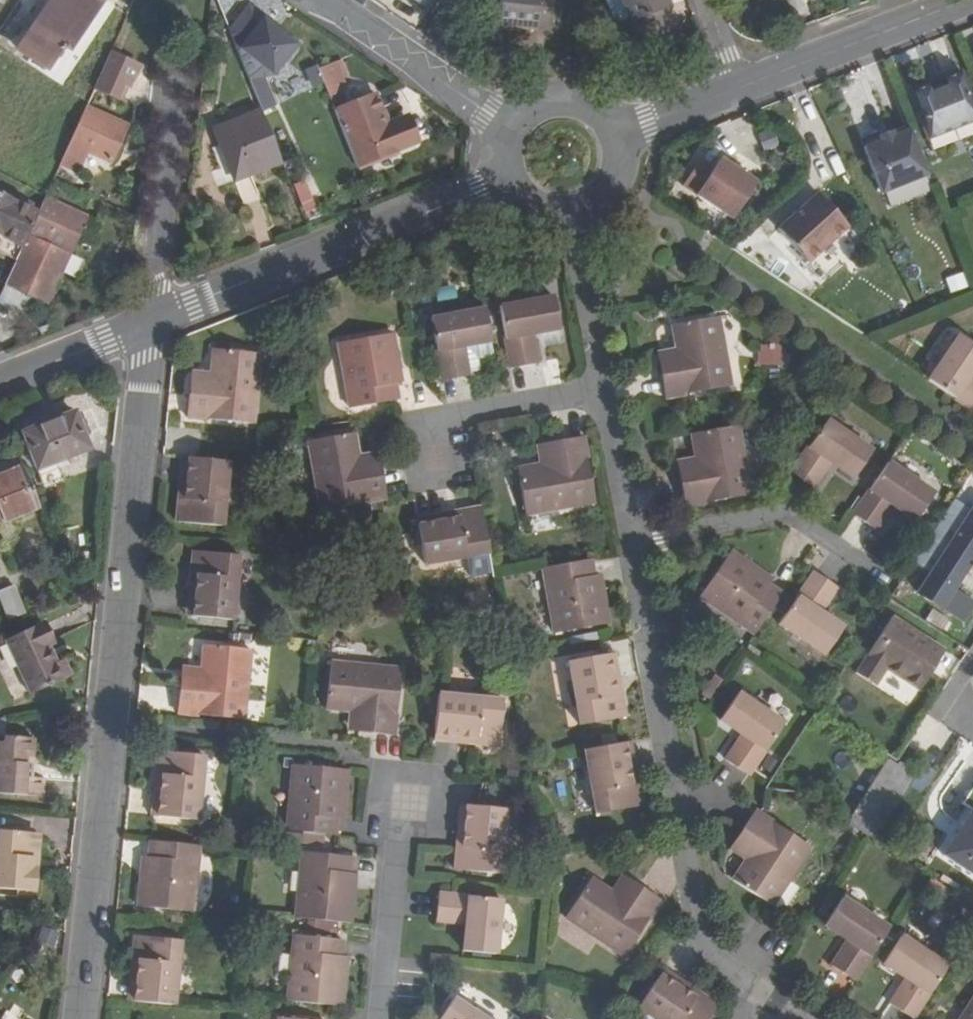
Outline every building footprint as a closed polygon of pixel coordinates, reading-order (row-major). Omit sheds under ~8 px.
[(102,0),(56,0),(23,51),(49,68),(64,46),(66,47),(67,45),(71,48),(102,0)] [(496,23),(546,27),(548,0),(498,0),(496,23)] [(622,0),(604,0),(614,27),(630,21),(622,0)] [(665,0),(622,0),(630,21),(642,52),(678,39),(673,24),(674,24),(665,0)] [(246,10),(229,33),(247,81),(261,76),(269,73),(292,41),(246,10)] [(587,39),(577,38),(575,53),(585,54),(587,39)] [(109,52),(93,88),(119,101),(137,66),(109,52)] [(330,63),(317,68),(328,97),(341,92),(330,63)] [(960,72),(940,81),(942,85),(931,89),(929,85),(908,94),(927,140),(972,121),(972,105),(960,72)] [(247,81),(259,111),(260,115),(273,109),(261,76),(247,81)] [(371,95),(333,111),(356,168),(411,146),(401,122),(385,128),(371,95)] [(84,149),(108,161),(125,126),(85,106),(68,142),(59,163),(74,171),(84,149)] [(219,150),(231,182),(280,163),(260,115),(259,111),(211,130),(219,150)] [(927,175),(910,130),(893,137),(880,142),(863,148),(881,194),(927,175)] [(878,137),(880,142),(893,137),(891,132),(878,137)] [(763,135),(750,140),(756,154),(768,149),(763,135)] [(222,186),(231,182),(219,150),(210,153),(222,186)] [(733,218),(758,180),(723,156),(716,167),(702,158),(684,185),(733,218)] [(14,204),(24,185),(0,172),(0,196),(14,204)] [(245,205),(261,199),(253,178),(237,184),(245,205)] [(307,186),(295,191),(303,213),(316,208),(307,186)] [(772,228),(800,260),(824,241),(828,244),(845,230),(813,193),(798,206),(802,210),(792,220),(787,215),(772,228)] [(85,215),(44,195),(38,207),(17,254),(15,259),(4,284),(45,302),(85,215)] [(0,196),(0,246),(17,254),(38,207),(20,197),(16,205),(14,204),(0,196)] [(798,206),(787,215),(792,220),(802,210),(798,206)] [(101,222),(85,215),(75,237),(90,245),(101,222)] [(804,264),(828,244),(824,241),(800,260),(804,264)] [(963,273),(946,278),(950,293),(968,287),(963,273)] [(555,293),(500,302),(509,365),(539,360),(534,331),(561,327),(555,293)] [(491,339),(485,306),(432,314),(442,376),(469,371),(464,343),(491,339)] [(686,358),(666,362),(673,397),(732,386),(719,320),(681,325),(685,349),(686,358)] [(392,365),(399,364),(393,330),(339,340),(351,405),(397,397),(395,381),(392,365)] [(929,380),(972,409),(972,375),(972,374),(972,341),(960,332),(929,380)] [(758,365),(780,366),(781,345),(759,344),(758,365)] [(211,380),(191,378),(187,414),(253,420),(261,352),(215,346),(212,370),(211,380)] [(686,358),(685,349),(665,352),(666,362),(686,358)] [(402,380),(399,364),(392,365),(395,381),(402,380)] [(191,368),(191,378),(211,380),(212,370),(191,368)] [(41,425),(67,414),(66,410),(57,408),(37,417),(41,425)] [(67,414),(41,425),(59,470),(90,457),(72,412),(67,414)] [(874,453),(829,422),(792,473),(815,488),(832,464),(856,480),(874,453)] [(753,497),(739,426),(693,434),(697,458),(699,467),(677,471),(683,508),(753,497)] [(361,464),(360,453),(355,430),(309,439),(322,508),(388,497),(381,461),(361,464)] [(552,465),(542,467),(519,470),(525,513),(596,502),(585,437),(548,443),(552,465)] [(539,444),(542,467),(552,465),(548,443),(539,444)] [(379,450),(360,453),(361,464),(381,461),(379,450)] [(223,524),(231,458),(190,454),(184,496),(179,495),(176,518),(223,524)] [(184,454),(179,495),(184,496),(190,454),(184,454)] [(676,462),(677,471),(699,467),(697,458),(676,462)] [(17,459),(0,466),(0,474),(20,467),(17,459)] [(889,463),(854,515),(877,532),(895,507),(917,522),(935,495),(889,463)] [(0,474),(0,523),(37,508),(20,467),(0,474)] [(912,565),(926,573),(913,595),(932,607),(922,622),(930,626),(939,610),(964,625),(972,609),(972,599),(960,591),(972,570),(972,505),(971,508),(953,497),(912,565)] [(489,550),(481,505),(459,508),(460,516),(418,522),(424,560),(489,550)] [(417,515),(418,522),(460,516),(459,508),(417,515)] [(700,593),(755,632),(783,591),(768,581),(757,573),(761,567),(732,547),(700,593)] [(195,572),(192,614),(232,619),(238,554),(191,549),(189,571),(195,572)] [(592,560),(543,568),(555,633),(609,625),(604,589),(597,590),(594,575),(592,560)] [(843,581),(820,565),(780,622),(825,654),(848,620),(826,605),(843,581)] [(757,573),(768,581),(773,576),(761,567),(757,573)] [(195,572),(189,571),(185,613),(192,614),(195,572)] [(601,574),(594,575),(597,590),(604,589),(601,574)] [(7,626),(23,617),(12,591),(0,596),(0,609),(7,626)] [(925,665),(938,644),(903,621),(876,661),(918,688),(931,669),(925,665)] [(41,629),(3,646),(25,695),(66,678),(59,661),(52,665),(44,648),(49,646),(41,629)] [(944,648),(938,644),(925,665),(931,669),(944,648)] [(203,645),(200,667),(199,677),(178,674),(174,711),(239,718),(247,651),(203,645)] [(56,662),(49,646),(44,648),(52,665),(56,662)] [(616,651),(608,653),(615,696),(623,694),(616,651)] [(615,696),(608,653),(568,659),(579,724),(626,716),(623,694),(615,696)] [(348,715),(346,732),(396,737),(401,668),(330,661),(325,712),(348,715)] [(179,664),(178,674),(199,677),(200,667),(179,664)] [(740,690),(721,717),(744,732),(727,757),(748,772),(785,720),(740,690)] [(437,693),(434,743),(498,749),(503,700),(437,693)] [(27,764),(28,738),(0,736),(0,794),(38,796),(39,777),(26,776),(21,776),(21,764),(27,764)] [(629,784),(637,782),(630,741),(621,743),(629,784)] [(621,743),(584,750),(594,814),(641,806),(637,782),(629,784),(621,743)] [(158,774),(154,815),(194,821),(201,756),(156,750),(153,774),(158,774)] [(348,769),(340,768),(293,763),(286,830),(334,834),(336,818),(337,803),(345,805),(348,769)] [(912,776),(904,788),(916,796),(931,774),(919,766),(912,776)] [(148,814),(154,815),(158,774),(153,774),(148,814)] [(871,837),(883,820),(858,798),(844,819),(871,837)] [(344,819),(345,805),(337,803),(336,818),(344,819)] [(458,806),(452,872),(503,878),(509,812),(458,806)] [(941,861),(972,876),(972,811),(967,808),(941,861)] [(752,812),(732,842),(749,854),(744,863),(731,882),(775,911),(813,853),(752,812)] [(31,891),(33,870),(25,869),(26,859),(30,859),(35,854),(36,841),(30,834),(0,832),(0,889),(31,891)] [(190,910),(196,844),(149,839),(148,854),(147,869),(140,869),(137,904),(190,910)] [(727,851),(744,863),(749,854),(732,842),(727,851)] [(301,851),(294,917),(350,922),(354,888),(346,887),(348,871),(350,856),(301,851)] [(33,870),(35,854),(30,859),(26,859),(25,869),(33,870)] [(356,873),(348,871),(346,887),(354,888),(356,873)] [(622,876),(610,893),(619,899),(631,882),(622,876)] [(619,899),(610,893),(592,880),(566,916),(621,957),(660,901),(631,882),(619,899)] [(437,892),(436,920),(465,923),(463,949),(495,953),(499,899),(437,892)] [(851,983),(886,932),(840,901),(822,929),(844,944),(828,969),(851,983)] [(292,933),(285,1000),(340,1005),(343,970),(336,970),(337,954),(339,937),(292,933)] [(132,934),(130,957),(137,957),(133,1000),(181,1005),(186,939),(132,934)] [(904,1018),(914,1018),(945,972),(900,941),(882,969),(904,983),(888,1008),(904,1018)] [(345,955),(337,954),(336,970),(343,970),(345,955)] [(137,957),(130,957),(127,999),(133,1000),(137,957)] [(637,1007),(654,1018),(705,1018),(715,1004),(663,969),(637,1007)] [(437,1018),(492,1018),(453,994),(437,1018)]
